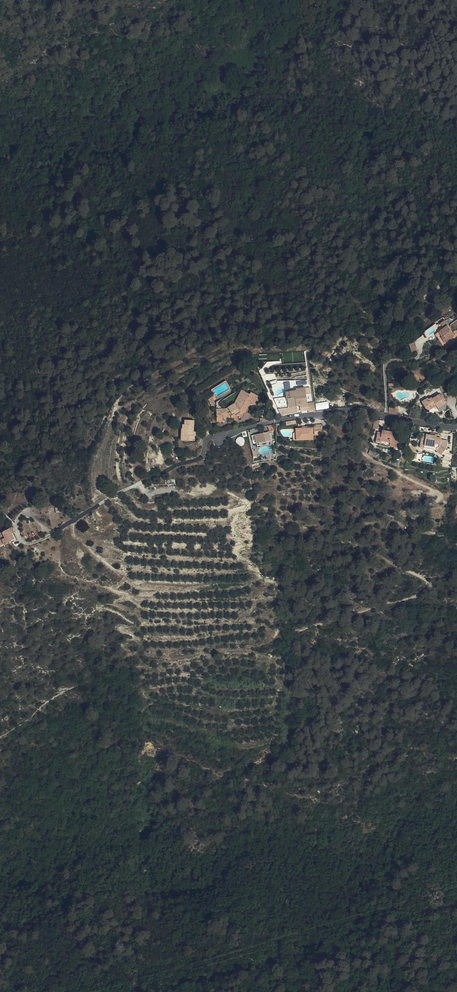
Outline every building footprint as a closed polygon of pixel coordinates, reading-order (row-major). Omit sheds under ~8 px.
[(455,335),(447,325),(434,335),(438,340),(441,338),(446,343),(455,335)] [(300,402),(300,403),(308,402),(305,387),(296,388),(296,390),(286,391),(287,398),(288,398),(289,408),(297,406),(297,405),(297,402),(300,402)] [(253,402),(256,395),(249,392),(248,394),(240,390),(237,396),(239,398),(237,403),(228,409),(218,410),(219,421),(225,421),(225,417),(232,417),(235,420),(239,418),(241,415),(240,413),(240,412),(243,410),(248,400),(253,402)] [(429,401),(427,397),(422,401),(427,411),(435,406),(436,407),(439,405),(440,406),(445,403),(439,393),(435,395),(436,397),(429,401)] [(392,406),(392,405),(390,404),(390,406),(389,406),(389,412),(396,414),(399,412),(399,410),(392,409),(392,406)] [(189,439),(189,442),(194,442),(194,437),(196,437),(196,431),(194,431),(194,423),(193,423),(193,420),(184,420),(184,425),(182,425),(182,431),(184,431),(184,439),(189,439)] [(313,431),(315,431),(315,426),(307,426),(307,428),(297,428),(297,433),(294,433),(294,440),(296,440),(296,438),(305,438),(305,439),(313,439),(313,431)] [(390,442),(399,443),(401,432),(396,431),(395,432),(383,430),(382,432),(378,431),(376,441),(380,442),(381,440),(385,441),(386,439),(390,440),(390,442)] [(181,442),(189,442),(189,439),(184,439),(184,431),(182,431),(181,431),(181,442)] [(261,435),(254,436),(255,442),(252,442),(253,445),(256,444),(256,445),(270,442),(274,441),(272,433),(268,433),(264,434),(261,435)] [(424,440),(424,445),(434,446),(433,449),(436,449),(440,454),(446,449),(447,440),(441,439),(441,438),(436,437),(436,435),(422,433),(421,439),(424,440)] [(369,453),(373,456),(376,452),(368,447),(366,451),(369,453)] [(259,457),(260,462),(273,459),(272,456),(275,455),(275,453),(259,457)] [(11,534),(9,528),(0,532),(0,547),(14,540),(11,534)]
